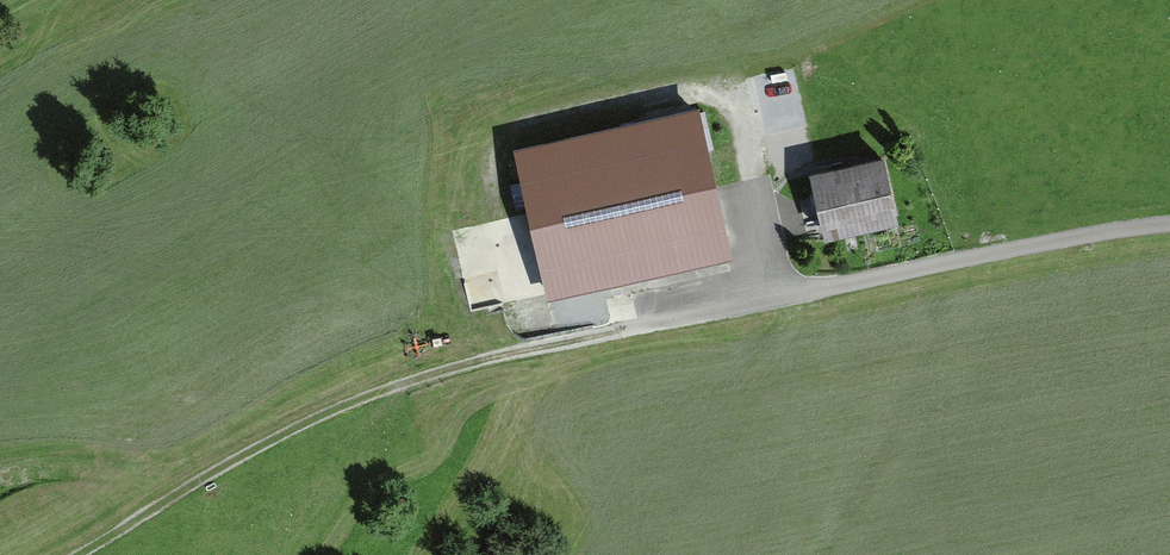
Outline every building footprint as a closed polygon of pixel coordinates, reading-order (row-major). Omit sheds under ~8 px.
[(548,303),(728,261),(693,112),(513,154),(548,303)] [(811,179),(825,244),(897,228),(883,164),(811,179)]
